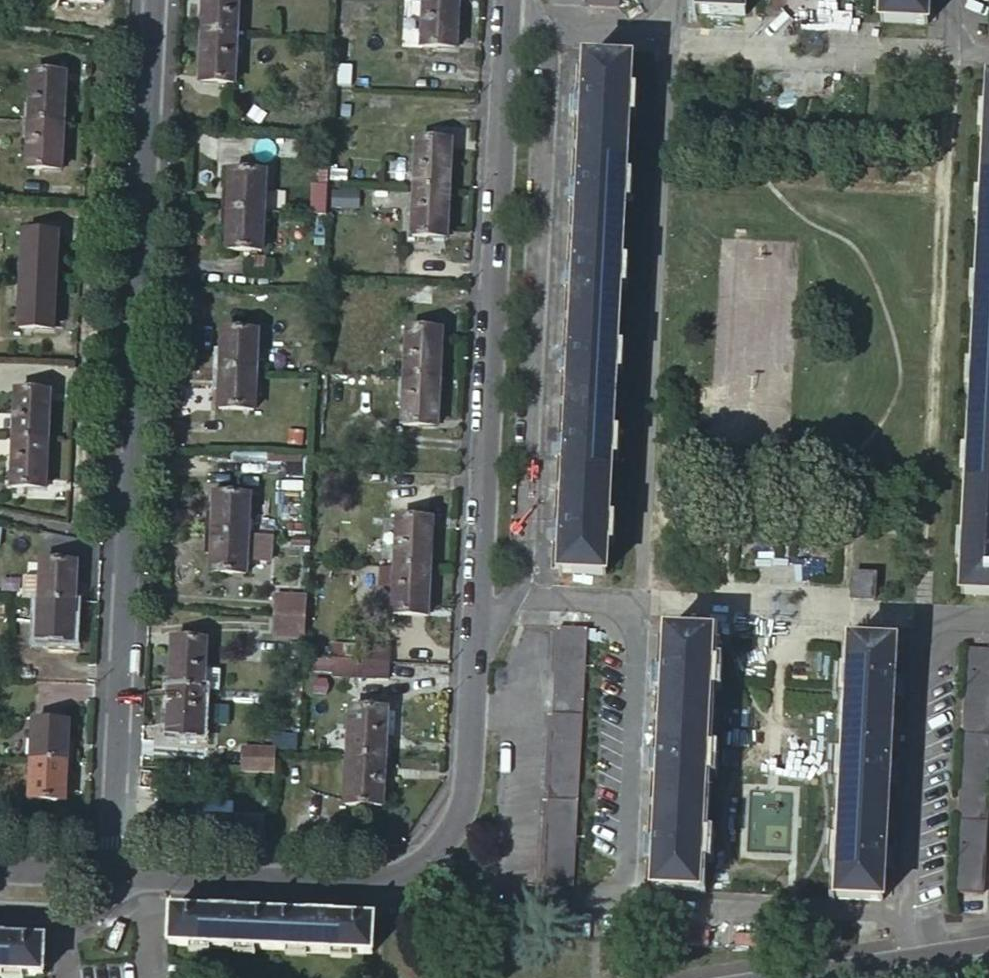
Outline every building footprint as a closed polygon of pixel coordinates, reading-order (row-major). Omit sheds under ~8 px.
[(102,0),(66,0),(65,11),(101,13),(102,0)] [(202,33),(235,35),(237,0),(204,0),(202,33)] [(457,0),(423,0),(421,48),(438,48),(439,40),(454,41),(457,0)] [(745,0),(698,0),(697,13),(744,15),(745,0)] [(882,21),(927,24),(928,0),(883,0),(882,21)] [(235,35),(202,33),(201,74),(216,74),(216,83),(233,84),(235,35)] [(454,49),(454,41),(439,40),(438,48),(454,49)] [(604,576),(629,63),(582,61),(581,95),(580,113),(576,180),(576,198),(572,266),(571,284),(568,352),(567,370),(564,437),(563,455),(560,522),(559,540),(558,574),(604,576)] [(27,119),(61,121),(64,80),(47,79),(48,72),(30,71),(27,119)] [(201,83),(216,83),(216,74),(201,74),(201,83)] [(986,80),(961,593),(988,594),(988,80),(986,80)] [(581,95),(572,95),(571,113),(580,113),(581,95)] [(58,162),(61,121),(27,119),(24,169),(43,170),(44,161),(58,162)] [(433,148),(434,141),(417,140),(414,188),(447,190),(450,149),(433,148)] [(450,141),(434,141),(433,148),(450,149),(450,141)] [(58,170),(58,162),(44,161),(43,170),(58,170)] [(228,210),(263,211),(264,170),(229,168),(228,210)] [(576,180),(568,180),(567,198),(576,198),(576,180)] [(447,190),(414,188),(411,237),(429,238),(429,229),(445,230),(447,190)] [(261,250),(263,211),(228,210),(226,249),(261,250)] [(429,229),(429,238),(445,239),(445,230),(429,229)] [(53,281),(56,241),(41,240),(41,232),(22,231),(19,280),(53,281)] [(41,240),(56,241),(56,232),(41,232),(41,240)] [(572,266),(564,265),(563,283),(571,284),(572,266)] [(51,322),(53,281),(19,280),(17,329),(36,330),(36,320),(51,322)] [(433,283),(408,282),(407,298),(432,300),(433,283)] [(51,330),(51,322),(36,320),(36,330),(51,330)] [(220,368),(255,369),(257,329),(222,327),(220,368)] [(438,379),(440,338),(425,337),(426,330),(407,329),(405,377),(438,379)] [(425,337),(440,338),(441,330),(426,330),(425,337)] [(568,352),(559,351),(558,369),(567,370),(568,352)] [(253,410),(255,369),(220,368),(218,408),(253,410)] [(436,419),(438,379),(405,377),(402,426),(420,427),(421,419),(436,419)] [(11,439),(45,441),(48,400),(32,399),(32,391),(14,390),(11,439)] [(32,399),(48,400),(48,391),(32,391),(32,399)] [(436,428),(436,419),(421,419),(420,427),(436,428)] [(564,437),(555,436),(554,455),(563,455),(564,437)] [(43,479),(45,441),(11,439),(8,487),(27,488),(28,479),(43,479)] [(42,488),(43,479),(28,479),(27,488),(42,488)] [(212,533),(247,534),(249,494),(214,492),(212,533)] [(429,569),(431,528),(416,528),(416,519),(398,518),(395,567),(429,569)] [(416,528),(431,528),(432,520),(416,519),(416,528)] [(560,522),(551,522),(550,540),(559,540),(560,522)] [(245,573),(247,534),(212,533),(210,572),(245,573)] [(39,562),(37,602),(73,603),(79,604),(80,583),(73,583),(74,563),(39,562)] [(427,609),(429,569),(395,567),(393,616),(411,617),(412,608),(427,609)] [(873,599),(874,574),(851,573),(850,598),(873,599)] [(307,596),(276,594),(275,615),(306,616),(307,596)] [(71,643),(73,603),(37,602),(36,641),(71,643)] [(426,617),(427,609),(412,608),(411,617),(426,617)] [(306,616),(275,615),(274,635),(304,637),(306,616)] [(573,888),(585,629),(557,628),(546,888),(573,888)] [(699,892),(711,634),(666,632),(664,666),(663,684),(660,752),(657,838),(656,856),(654,890),(699,892)] [(168,688),(202,689),(203,669),(204,640),(171,639),(168,688)] [(893,677),(894,643),(848,641),(837,897),(883,899),(885,866),(886,847),(888,781),(889,763),(892,695),(893,677)] [(329,660),(389,664),(390,649),(330,644),(329,660)] [(988,761),(988,648),(966,647),(954,892),(982,893),(988,761)] [(388,677),(389,664),(329,660),(329,673),(388,677)] [(663,684),(664,666),(655,666),(655,684),(663,684)] [(218,669),(203,669),(202,689),(217,690),(218,669)] [(902,677),(893,677),(892,695),(901,696),(902,677)] [(202,689),(168,688),(166,734),(200,736),(202,689)] [(347,756),(383,759),(385,710),(349,709),(347,756)] [(29,760),(64,762),(66,723),(31,721),(29,760)] [(299,739),(276,737),(276,752),(299,753),(299,739)] [(274,750),(242,749),(241,771),(273,772),(274,750)] [(659,770),(660,752),(651,751),(651,769),(659,770)] [(380,807),(383,759),(347,756),(344,806),(380,807)] [(62,800),(64,762),(29,760),(28,799),(62,800)] [(898,763),(889,763),(888,781),(897,781),(898,763)] [(259,844),(260,818),(239,817),(238,843),(259,844)] [(656,856),(657,838),(648,837),(647,856),(656,856)] [(894,848),(886,847),(885,866),(894,866),(894,848)] [(371,956),(372,921),(170,910),(168,945),(207,947),(208,949),(234,950),(235,948),(306,952),(306,954),(330,955),(331,952),(371,956)] [(44,942),(0,939),(0,977),(4,977),(4,974),(42,977),(44,942)]
